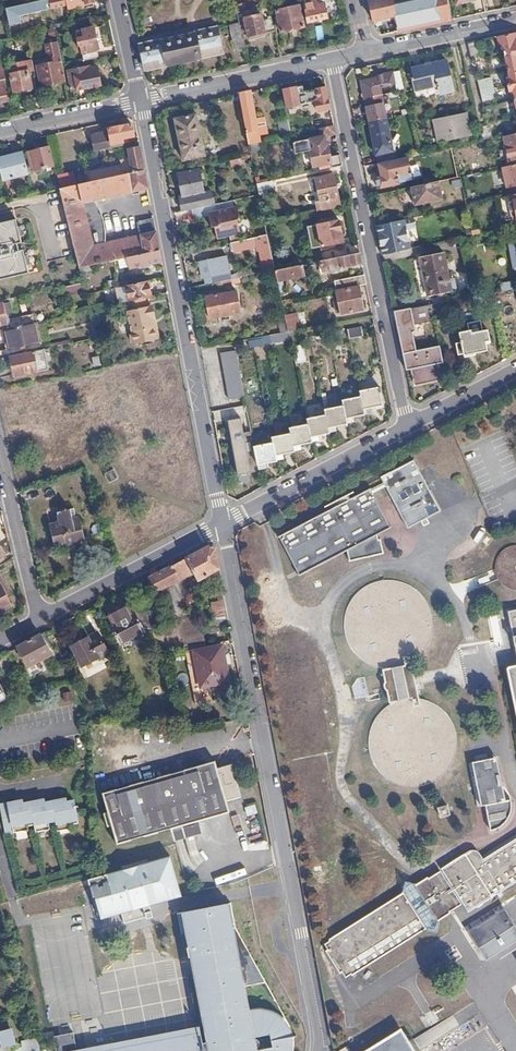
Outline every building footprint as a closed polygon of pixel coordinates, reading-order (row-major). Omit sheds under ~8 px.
[(28,11),(49,6),(49,3),(52,2),(51,0),(41,0),(27,3),(28,11)] [(302,2),(306,22),(328,18),(324,3),(317,4),(316,0),(311,0),(302,2)] [(368,0),(371,12),(372,20),(395,15),(392,0),(369,0),(368,0)] [(392,0),(395,15),(398,32),(450,20),(449,13),(481,7),(480,0),(393,0),(392,0)] [(6,8),(10,25),(22,22),(20,13),(28,11),(27,3),(6,8)] [(304,27),(299,5),(276,10),(281,32),(304,27)] [(260,14),(258,6),(236,11),(238,19),(244,17),(248,36),(265,32),(262,19),(261,14),(260,14)] [(275,30),(272,17),(262,19),(265,32),(275,30)] [(241,34),(238,19),(230,21),(233,36),(241,34)] [(98,48),(94,28),(82,30),(84,41),(82,42),(85,52),(98,48)] [(215,28),(139,45),(145,71),(222,53),(221,49),(219,49),(215,28)] [(498,37),(500,44),(502,43),(507,62),(504,63),(505,70),(508,69),(510,78),(507,79),(510,91),(512,91),(515,99),(511,101),(513,107),(515,107),(515,33),(498,37)] [(237,52),(245,51),(242,38),(234,40),(237,52)] [(477,42),(468,44),(471,61),(480,58),(480,53),(477,42)] [(454,90),(447,60),(425,65),(426,69),(411,72),(412,75),(413,75),(413,77),(411,78),(414,89),(438,83),(441,93),(454,90)] [(63,81),(60,62),(37,67),(41,86),(63,81)] [(3,64),(0,65),(0,102),(9,100),(4,79),(6,79),(3,64)] [(101,85),(97,66),(89,68),(89,66),(68,72),(72,92),(101,85)] [(31,88),(27,70),(9,74),(13,92),(31,88)] [(396,85),(394,72),(377,75),(377,78),(360,82),(377,164),(379,163),(397,160),(393,143),(391,143),(379,89),(396,85)] [(497,98),(492,76),(478,79),(483,100),(497,98)] [(300,104),(296,87),(281,90),(285,107),(300,104)] [(317,112),(330,109),(326,88),(316,90),(318,100),(314,101),(317,112)] [(261,141),(251,91),(239,94),(250,144),(261,141)] [(438,143),(470,137),(465,114),(433,121),(438,143)] [(204,157),(195,116),(175,121),(183,162),(204,157)] [(198,116),(195,116),(204,157),(207,156),(198,116)] [(317,129),(318,129),(333,125),(331,117),(316,120),(317,129)] [(106,148),(112,147),(112,145),(123,143),(122,140),(133,137),(131,124),(109,129),(110,136),(104,137),(106,148)] [(279,137),(291,134),(290,128),(289,124),(277,127),(279,137)] [(479,126),(483,140),(491,139),(488,124),(479,126)] [(318,129),(320,136),(323,136),(335,133),(333,125),(318,129)] [(291,134),(299,133),(298,126),(290,128),(291,134)] [(85,141),(82,128),(74,129),(77,143),(85,141)] [(503,136),(509,160),(515,159),(515,133),(503,136)] [(331,169),(342,167),(339,155),(330,157),(327,146),(326,146),(323,136),(320,136),(293,141),(295,154),(309,151),(313,167),(330,164),(331,169)] [(52,165),(48,147),(27,152),(32,170),(52,165)] [(121,175),(144,169),(139,147),(128,149),(129,153),(125,154),(126,163),(115,165),(115,168),(119,168),(121,175)] [(23,153),(0,158),(0,172),(1,178),(28,171),(23,153)] [(249,183),(257,182),(251,154),(231,159),(232,166),(245,163),(249,183)] [(449,171),(446,155),(432,159),(435,174),(449,171)] [(379,163),(381,176),(376,177),(378,189),(398,184),(398,183),(411,180),(410,174),(406,175),(405,167),(408,166),(406,158),(397,160),(379,163)] [(502,167),(506,188),(515,186),(515,164),(502,167)] [(86,182),(110,176),(108,168),(84,173),(86,182)] [(126,256),(159,249),(155,231),(141,234),(92,245),(83,202),(147,188),(144,169),(121,175),(110,176),(86,182),(59,188),(78,267),(93,264),(118,258),(126,256)] [(178,197),(182,212),(190,210),(214,204),(211,190),(205,191),(199,169),(178,174),(182,196),(178,197)] [(317,211),(340,207),(333,176),(316,180),(320,201),(316,201),(317,211)] [(276,197),(272,181),(257,184),(259,194),(260,201),(276,197)] [(52,190),(59,188),(58,182),(51,184),(52,190)] [(442,199),(438,182),(411,187),(415,205),(442,199)] [(214,204),(190,210),(192,219),(206,216),(208,223),(212,222),(213,227),(215,240),(237,235),(235,220),(238,220),(235,207),(218,210),(217,204),(214,204)] [(28,273),(22,251),(17,252),(16,244),(20,243),(12,210),(0,213),(0,250),(0,252),(1,256),(0,256),(0,279),(28,273)] [(141,234),(155,231),(153,217),(138,220),(141,234)] [(380,245),(382,255),(410,249),(406,230),(416,228),(414,218),(376,226),(378,235),(383,234),(385,245),(380,245)] [(343,242),(339,221),(317,225),(321,246),(343,242)] [(470,226),(472,236),(480,234),(479,225),(470,226)] [(263,273),(274,270),(267,235),(238,242),(239,250),(258,246),(263,273)] [(129,268),(161,261),(159,249),(126,256),(128,266),(129,268)] [(329,270),(362,264),(360,253),(319,261),(321,271),(329,269),(329,270)] [(451,292),(443,254),(419,259),(427,298),(451,292)] [(120,268),(128,266),(126,256),(118,258),(120,268)] [(209,276),(210,284),(230,280),(226,257),(206,261),(209,276)] [(200,278),(209,276),(206,261),(197,263),(200,278)] [(94,269),(93,264),(78,267),(79,272),(94,269)] [(274,270),(276,280),(304,275),(301,265),(274,270)] [(125,284),(127,284),(126,277),(112,281),(113,287),(125,284)] [(358,286),(366,285),(364,277),(334,282),(335,290),(358,286)] [(147,296),(151,295),(147,280),(127,284),(125,284),(128,301),(147,296)] [(63,295),(84,290),(82,282),(62,287),(63,295)] [(362,310),(358,286),(335,290),(337,299),(334,300),(337,313),(340,312),(340,314),(362,310)] [(240,314),(235,291),(203,296),(208,320),(240,314)] [(148,304),(147,296),(128,301),(122,302),(124,312),(127,311),(131,329),(128,333),(129,341),(134,344),(156,340),(151,317),(153,316),(151,304),(148,304)] [(0,301),(0,324),(7,322),(5,313),(11,311),(9,301),(8,299),(0,301)] [(415,331),(411,309),(394,311),(406,371),(411,370),(415,385),(425,383),(425,377),(439,374),(437,365),(443,363),(439,347),(416,351),(412,332),(415,331)] [(10,327),(34,322),(37,321),(35,313),(8,320),(10,327)] [(289,331),(299,329),(298,321),(285,324),(287,331),(289,331)] [(6,342),(8,348),(39,341),(34,322),(10,327),(3,329),(0,330),(0,344),(6,342)] [(287,331),(285,324),(285,322),(278,324),(280,333),(287,331)] [(364,337),(362,327),(347,330),(349,340),(364,337)] [(488,338),(486,330),(474,332),(473,329),(458,333),(463,356),(486,350),(484,339),(488,338)] [(290,339),(289,331),(287,331),(280,333),(270,334),(272,342),(290,339)] [(264,344),(272,342),(270,334),(262,336),(264,344)] [(264,344),(262,336),(251,338),(253,348),(264,345),(264,344)] [(306,361),(303,345),(295,347),(298,362),(306,361)] [(45,348),(11,355),(14,375),(48,368),(45,348)] [(219,354),(228,402),(244,398),(234,351),(219,354)] [(361,397),(364,413),(369,411),(369,408),(380,406),(377,387),(360,390),(361,397)] [(351,417),(364,415),(364,413),(361,397),(342,400),(343,406),(347,422),(351,421),(351,417)] [(334,427),(347,424),(347,422),(343,406),(324,409),(326,415),(329,432),(334,431),(334,427)] [(316,437),(329,433),(329,432),(326,415),(307,419),(308,425),(311,441),(317,440),(316,437)] [(298,446),(312,443),(311,441),(308,425),(289,429),(290,434),(294,451),(299,450),(298,446)] [(281,456),(294,453),(294,451),(290,434),(272,438),(273,443),(276,461),(282,459),(281,456)] [(254,447),(259,470),(264,469),(263,465),(276,463),(276,461),(273,443),(254,447)] [(442,510),(415,459),(381,476),(409,527),(442,510)] [(391,527),(371,488),(279,536),(300,576),(347,551),(350,561),(383,554),(380,539),(378,540),(376,535),(391,527)] [(55,548),(68,544),(67,541),(73,539),(74,543),(85,540),(79,517),(76,518),(73,508),(67,509),(66,507),(62,508),(62,510),(56,512),(59,522),(49,525),(55,548)] [(199,579),(219,569),(215,548),(210,546),(151,577),(158,591),(195,572),(199,579)] [(515,589),(515,547),(496,550),(502,591),(515,589)] [(0,577),(0,586),(6,594),(9,591),(0,577)] [(377,663),(386,665),(393,666),(400,665),(404,664),(412,661),(417,658),(426,651),(430,645),(434,635),(436,627),(436,617),(435,609),(430,599),(421,588),(411,581),(402,578),(393,578),(382,579),(371,583),(362,590),(353,603),(349,615),(348,625),(352,639),(357,648),(363,654),(370,660),(377,663)] [(0,586),(0,610),(11,602),(6,594),(0,586)] [(120,642),(151,627),(147,614),(139,598),(128,605),(127,604),(124,603),(119,606),(120,608),(116,610),(113,609),(109,612),(109,614),(108,615),(107,616),(120,642)] [(212,602),(213,617),(226,616),(225,600),(212,602)] [(504,608),(511,642),(515,642),(515,648),(515,605),(504,608)] [(109,653),(98,632),(71,645),(82,664),(98,656),(100,658),(109,653)] [(51,654),(41,634),(18,646),(29,666),(51,654)] [(229,682),(223,647),(196,652),(202,688),(195,690),(198,706),(213,702),(211,686),(229,682)] [(393,666),(386,665),(387,670),(360,674),(354,682),(356,694),(389,689),(392,702),(401,698),(409,697),(419,696),(412,661),(404,664),(400,665),(393,666)] [(505,664),(515,723),(515,662),(505,664)] [(401,698),(392,702),(384,709),(375,720),(372,728),(370,738),(371,749),(376,761),(383,771),(394,779),(403,783),(414,784),(425,783),(437,778),(447,770),(450,766),(455,757),(457,749),(459,740),(457,730),(453,720),(449,713),(440,704),(430,699),(419,696),(409,697),(401,698)] [(482,809),(486,808),(505,804),(502,791),(496,760),(473,764),(482,809)] [(104,792),(109,809),(113,824),(118,844),(172,829),(201,822),(231,813),(224,787),(237,783),(232,767),(220,771),(218,761),(104,792)] [(506,794),(502,791),(505,804),(486,808),(492,834),(498,833),(505,830),(510,826),(513,821),(514,816),(515,811),(513,804),(510,798),(506,794)] [(70,823),(77,822),(73,799),(66,800),(65,797),(43,801),(43,798),(22,802),(21,800),(0,804),(0,811),(4,834),(26,829),(26,825),(33,824),(34,831),(49,828),(48,824),(62,822),(64,829),(71,827),(70,823)] [(257,806),(247,807),(248,815),(258,814),(257,806)] [(451,816),(448,807),(439,809),(441,819),(451,816)] [(113,824),(109,809),(104,811),(108,825),(113,824)] [(204,833),(201,822),(172,829),(176,840),(204,833)] [(507,887),(515,882),(515,834),(499,845),(491,842),(482,842),(447,865),(474,908),(502,890),(505,894),(509,891),(507,887)] [(86,880),(98,920),(132,910),(137,914),(142,915),(148,911),(150,906),(182,896),(170,856),(86,880)] [(464,905),(446,874),(441,877),(435,874),(433,872),(421,881),(409,876),(409,888),(333,935),(335,937),(333,945),(330,947),(349,977),(352,975),(357,975),(360,977),(361,979),(436,932),(447,936),(448,924),(460,917),(460,914),(461,906),(464,905)] [(182,913),(202,1025),(75,1050),(72,1033),(51,1037),(54,1050),(290,1050),(291,1048),(290,1041),(288,1032),(284,1025),(279,1019),(274,1015),(268,1012),(261,1010),(253,1009),(246,1010),(243,987),(263,984),(236,927),(231,903),(182,913)] [(485,958),(515,939),(515,931),(502,910),(468,931),(485,958)] [(362,1050),(414,1050),(400,1028),(366,1049),(362,1050)] [(8,1031),(0,1033),(0,1048),(12,1045),(8,1031)] [(35,1037),(21,1041),(23,1045),(14,1048),(15,1050),(31,1050),(39,1049),(35,1037)]
